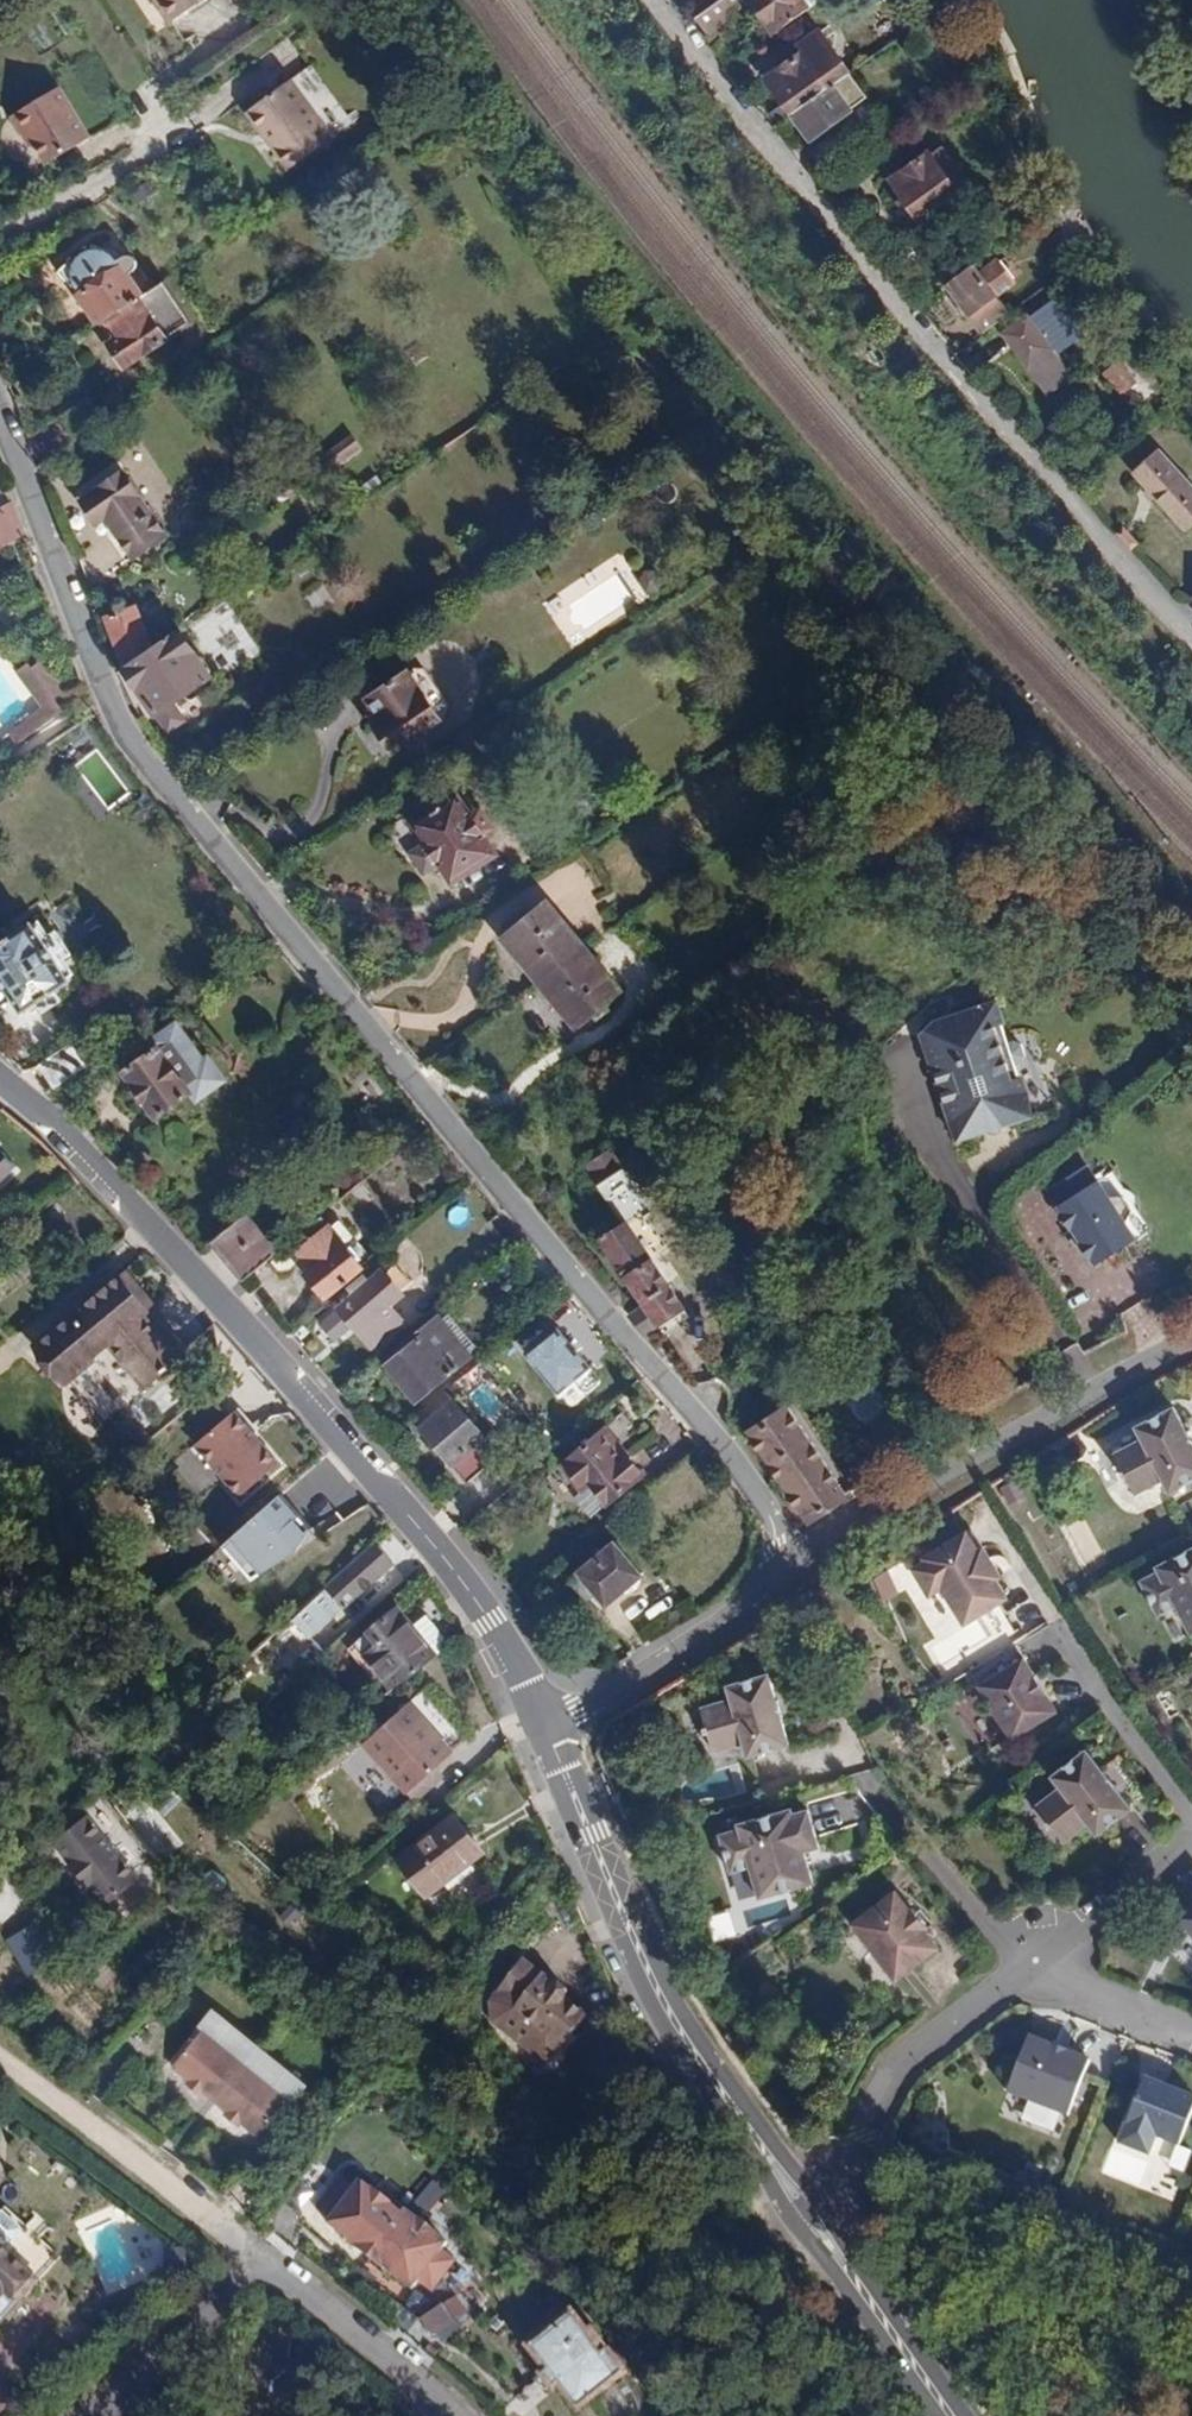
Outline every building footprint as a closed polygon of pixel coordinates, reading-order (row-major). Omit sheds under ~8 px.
[(157,1),(170,22),(205,0),(158,0),(157,1)] [(696,19),(706,33),(729,17),(724,9),(736,0),(722,0),(696,19)] [(798,0),(759,0),(751,5),(755,10),(750,13),(757,23),(762,20),(773,36),(807,12),(798,0)] [(781,97),(794,116),(849,77),(819,34),(798,50),(803,57),(777,76),(788,92),(781,97)] [(849,77),(794,116),(812,141),(867,102),(849,77)] [(293,79),(246,114),(287,170),(334,135),(293,79)] [(11,117),(41,166),(91,135),(61,86),(11,117)] [(907,217),(912,214),(930,240),(981,205),(941,148),(890,183),(903,202),(899,205),(907,217)] [(71,296),(93,328),(104,324),(139,298),(144,295),(129,275),(134,270),(136,263),(135,257),(129,253),(123,254),(115,261),(105,253),(100,251),(84,251),(70,263),(70,284),(76,294),(71,296)] [(937,271),(947,286),(974,268),(965,253),(937,271)] [(974,268),(947,286),(978,333),(1006,315),(995,298),(1015,284),(1000,262),(980,276),(974,268)] [(144,295),(139,298),(167,340),(191,324),(163,282),(144,295)] [(120,370),(167,340),(139,298),(104,324),(117,340),(105,350),(120,370)] [(1028,316),(1003,336),(1029,370),(1054,350),(1028,316)] [(1127,373),(1114,384),(1122,393),(1135,382),(1127,373)] [(1143,404),(1132,393),(1124,402),(1134,412),(1143,404)] [(1102,483),(1133,516),(1157,497),(1186,530),(1191,524),(1191,490),(1148,441),(1102,483)] [(170,536),(123,467),(75,499),(95,527),(103,521),(132,563),(170,536)] [(0,500),(0,554),(27,538),(13,494),(0,500)] [(102,618),(123,667),(154,645),(137,607),(102,618)] [(154,645),(123,667),(116,670),(163,735),(175,728),(187,719),(174,701),(211,676),(212,670),(210,663),(205,658),(201,655),(198,655),(179,628),(154,645)] [(441,717),(406,668),(363,699),(381,724),(371,731),(388,755),(441,717)] [(56,719),(24,671),(13,679),(38,719),(2,741),(8,751),(56,719)] [(417,843),(405,851),(423,878),(436,869),(448,888),(497,856),(454,792),(405,825),(417,843)] [(546,899),(497,939),(574,1032),(623,991),(546,899)] [(44,1019),(61,1008),(52,995),(66,986),(56,971),(68,963),(52,940),(41,947),(28,928),(0,946),(0,983),(21,1015),(35,1006),(44,1019)] [(1014,1038),(1008,1040),(998,1011),(987,1008),(933,1027),(924,1036),(962,1148),(971,1140),(985,1132),(997,1127),(1010,1124),(1023,1123),(1035,1123),(1018,1073),(1027,1069),(1029,1064),(1022,1041),(1014,1038)] [(157,1048),(117,1076),(149,1123),(188,1097),(194,1105),(227,1082),(207,1053),(203,1056),(177,1019),(150,1037),(157,1048)] [(37,1069),(51,1090),(83,1068),(68,1047),(37,1069)] [(18,1170),(0,1150),(0,1186),(18,1170)] [(1046,1191),(1060,1211),(1058,1216),(1066,1228),(1071,1228),(1082,1243),(1080,1244),(1091,1259),(1095,1256),(1099,1262),(1136,1235),(1125,1219),(1130,1207),(1121,1193),(1105,1194),(1083,1164),(1046,1191)] [(603,1187),(626,1222),(597,1242),(639,1305),(629,1312),(645,1337),(685,1310),(653,1262),(668,1251),(648,1222),(654,1218),(624,1173),(603,1187)] [(249,1216),(212,1245),(243,1281),(276,1255),(255,1230),(258,1226),(249,1216)] [(330,1231),(321,1221),(289,1249),(310,1272),(302,1279),(324,1303),(365,1267),(332,1230),(330,1231)] [(405,1295),(379,1265),(333,1305),(353,1328),(372,1350),(405,1320),(393,1306),(405,1295)] [(123,1268),(28,1346),(61,1386),(108,1347),(145,1391),(190,1349),(123,1268)] [(1150,1301),(1124,1309),(1135,1344),(1161,1336),(1150,1301)] [(335,1343),(353,1328),(333,1305),(316,1320),(335,1343)] [(413,1405),(475,1357),(439,1317),(408,1343),(411,1348),(385,1370),(413,1405)] [(590,1366),(557,1330),(526,1357),(559,1394),(590,1366)] [(448,1393),(415,1421),(468,1484),(502,1457),(448,1393)] [(850,1499),(786,1403),(743,1432),(807,1528),(850,1499)] [(1109,1456),(1130,1497),(1161,1481),(1169,1495),(1191,1482),(1191,1444),(1172,1408),(1132,1429),(1138,1441),(1109,1456)] [(281,1466),(237,1414),(194,1450),(239,1502),(281,1466)] [(645,1475),(605,1426),(560,1463),(582,1490),(587,1486),(605,1508),(645,1475)] [(309,1530),(280,1497),(224,1545),(253,1578),(309,1530)] [(929,1598),(944,1590),(964,1625),(1005,1601),(994,1582),(1002,1578),(985,1549),(977,1553),(966,1534),(925,1557),(928,1563),(914,1571),(929,1598)] [(612,1541),(577,1572),(606,1604),(617,1600),(628,1592),(637,1583),(641,1573),(612,1541)] [(396,1564),(376,1543),(322,1588),(324,1589),(342,1609),(396,1564)] [(1154,1564),(1157,1570),(1134,1582),(1147,1606),(1169,1595),(1190,1637),(1191,1636),(1191,1545),(1154,1564)] [(309,1640),(342,1609),(324,1589),(291,1620),(309,1640)] [(351,1645),(390,1695),(439,1657),(435,1652),(463,1630),(441,1603),(413,1625),(400,1607),(351,1645)] [(1022,1658),(976,1686),(1010,1740),(1055,1712),(1022,1658)] [(727,1702),(697,1709),(708,1751),(739,1741),(744,1758),(788,1745),(767,1674),(723,1687),(727,1702)] [(410,1700),(360,1745),(405,1795),(454,1751),(449,1746),(472,1725),(432,1681),(410,1700)] [(1056,1839),(1081,1819),(1091,1832),(1128,1804),(1086,1750),(1049,1778),(1058,1789),(1032,1809),(1056,1839)] [(788,1810),(735,1826),(736,1830),(719,1836),(730,1875),(748,1870),(757,1901),(810,1885),(798,1845),(816,1840),(807,1811),(790,1816),(788,1810)] [(485,1879),(470,1862),(482,1852),(454,1816),(399,1860),(428,1896),(442,1884),(458,1902),(485,1879)] [(81,1818),(47,1847),(98,1908),(132,1879),(81,1818)] [(158,1820),(148,1828),(167,1850),(177,1841),(158,1820)] [(891,1888),(846,1926),(896,1984),(941,1946),(891,1888)] [(1175,1919),(1191,1942),(1191,1906),(1175,1919)] [(39,1921),(6,1940),(25,1975),(58,1957),(39,1921)] [(568,1988),(554,1977),(550,1982),(523,1959),(486,2004),(475,2018),(521,2055),(529,2045),(546,2059),(585,2012),(563,1994),(568,1988)] [(300,2082),(215,2015),(173,2069),(257,2135),(300,2082)] [(1092,2058),(1030,2032),(1005,2090),(1067,2117),(1092,2058)] [(761,2049),(751,2033),(736,2043),(746,2059),(761,2049)] [(1143,2073),(1115,2142),(1150,2156),(1159,2135),(1180,2143),(1191,2113),(1191,2093),(1143,2073)] [(327,2217),(357,2176),(343,2165),(313,2206),(327,2217)] [(327,2217),(324,2220),(358,2245),(355,2249),(381,2268),(410,2290),(416,2282),(430,2292),(455,2260),(440,2249),(446,2241),(357,2176),(327,2217)] [(81,2229),(104,2290),(133,2279),(118,2242),(123,2241),(113,2217),(81,2229)] [(36,2280),(0,2249),(0,2320),(36,2280)] [(420,2315),(432,2343),(476,2324),(464,2297),(420,2315)] [(547,2371),(541,2376),(554,2391),(559,2387),(577,2410),(627,2370),(606,2345),(601,2348),(571,2311),(527,2347),(547,2371)]
